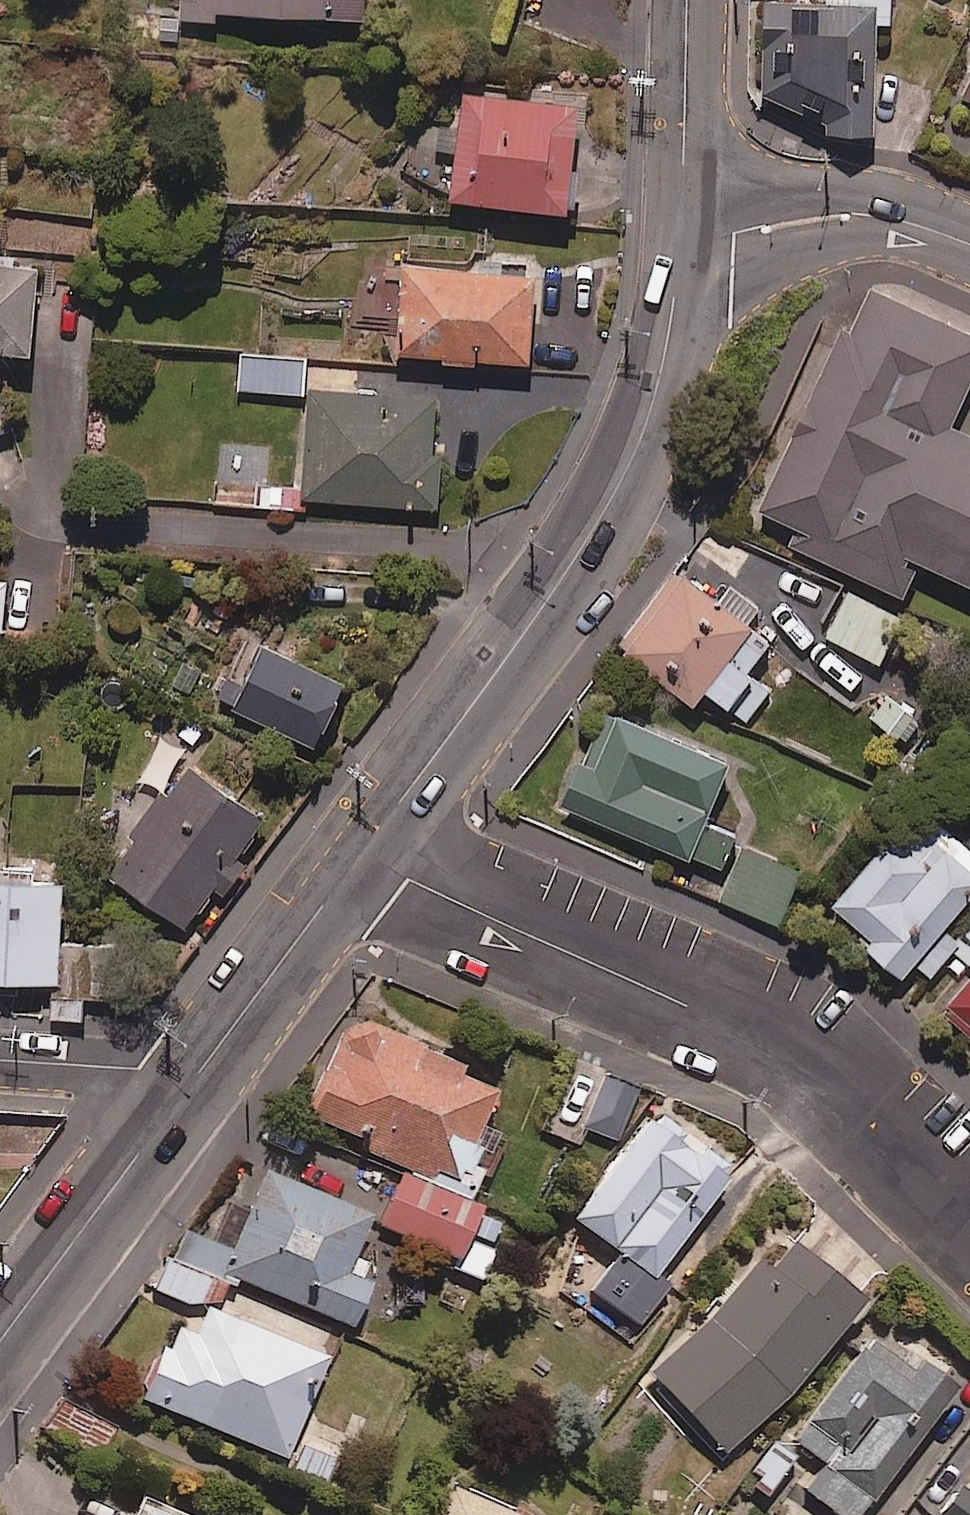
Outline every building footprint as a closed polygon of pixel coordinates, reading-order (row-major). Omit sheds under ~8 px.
[(193,22),(362,25),(363,0),(194,0),(193,22)] [(890,0),(854,0),(854,8),(792,7),(759,6),(757,108),(828,110),(827,144),(872,145),(875,28),(889,28),(890,0)] [(177,19),(140,19),(141,55),(177,54),(177,19)] [(575,103),(460,97),(457,135),(436,134),(435,153),(453,154),(450,208),(569,215),(575,103)] [(43,262),(0,261),(0,354),(39,356),(43,262)] [(533,281),(403,271),(396,361),(526,370),(533,281)] [(847,331),(758,528),(910,597),(926,563),(969,582),(969,429),(960,424),(969,403),(969,329),(876,287),(855,335),(847,331)] [(242,392),(278,395),(277,412),(302,413),(303,396),(305,359),(245,355),(242,392)] [(16,428),(0,383),(0,433),(16,428)] [(434,403),(310,394),(302,502),(436,511),(440,459),(430,458),(434,403)] [(702,696),(742,728),(759,706),(770,716),(782,701),(747,674),(768,648),(745,630),(759,612),(732,591),(719,607),(677,574),(617,650),(692,709),(702,696)] [(7,635),(12,581),(0,580),(0,634),(7,635)] [(345,686),(264,649),(236,709),(317,747),(345,686)] [(729,771),(602,713),(577,768),(560,807),(718,878),(736,836),(705,822),(729,771)] [(251,863),(244,857),(270,821),(199,768),(175,800),(169,795),(140,834),(147,839),(117,878),(189,932),(218,892),(226,897),(251,863)] [(939,847),(890,843),(831,912),(863,939),(855,948),(898,985),(969,901),(969,873),(939,847)] [(800,875),(744,853),(725,901),(781,923),(800,875)] [(51,987),(48,1019),(80,1022),(81,1002),(112,1004),(116,946),(69,942),(73,888),(0,883),(0,983),(51,987)] [(951,951),(969,967),(969,928),(951,951)] [(940,1013),(969,1039),(969,979),(940,1013)] [(475,1203),(500,1137),(486,1131),(501,1095),(462,1079),(467,1065),(349,1019),(310,1120),(366,1141),(362,1150),(408,1168),(385,1225),(468,1260),(489,1209),(475,1203)] [(637,1090),(597,1074),(575,1128),(614,1144),(637,1090)] [(734,1173),(655,1113),(571,1223),(617,1258),(589,1295),(638,1332),(670,1290),(655,1278),(734,1173)] [(376,1223),(269,1176),(235,1254),(193,1236),(185,1255),(358,1331),(383,1274),(358,1263),(376,1223)] [(862,1313),(781,1239),(644,1388),(725,1463),(862,1313)] [(207,1302),(218,1307),(226,1289),(210,1282),(213,1275),(171,1256),(157,1289),(204,1310),(207,1302)] [(332,1363),(211,1311),(197,1343),(175,1334),(147,1401),(290,1462),(332,1363)] [(868,1345),(790,1444),(821,1469),(803,1492),(832,1514),(861,1514),(955,1396),(919,1368),(911,1378),(868,1345)] [(70,1400),(49,1428),(96,1462),(116,1434),(70,1400)] [(773,1445),(744,1479),(765,1497),(794,1463),(773,1445)] [(948,1514),(969,1514),(969,1486),(948,1514)] [(455,1488),(443,1514),(514,1514),(455,1488)]
